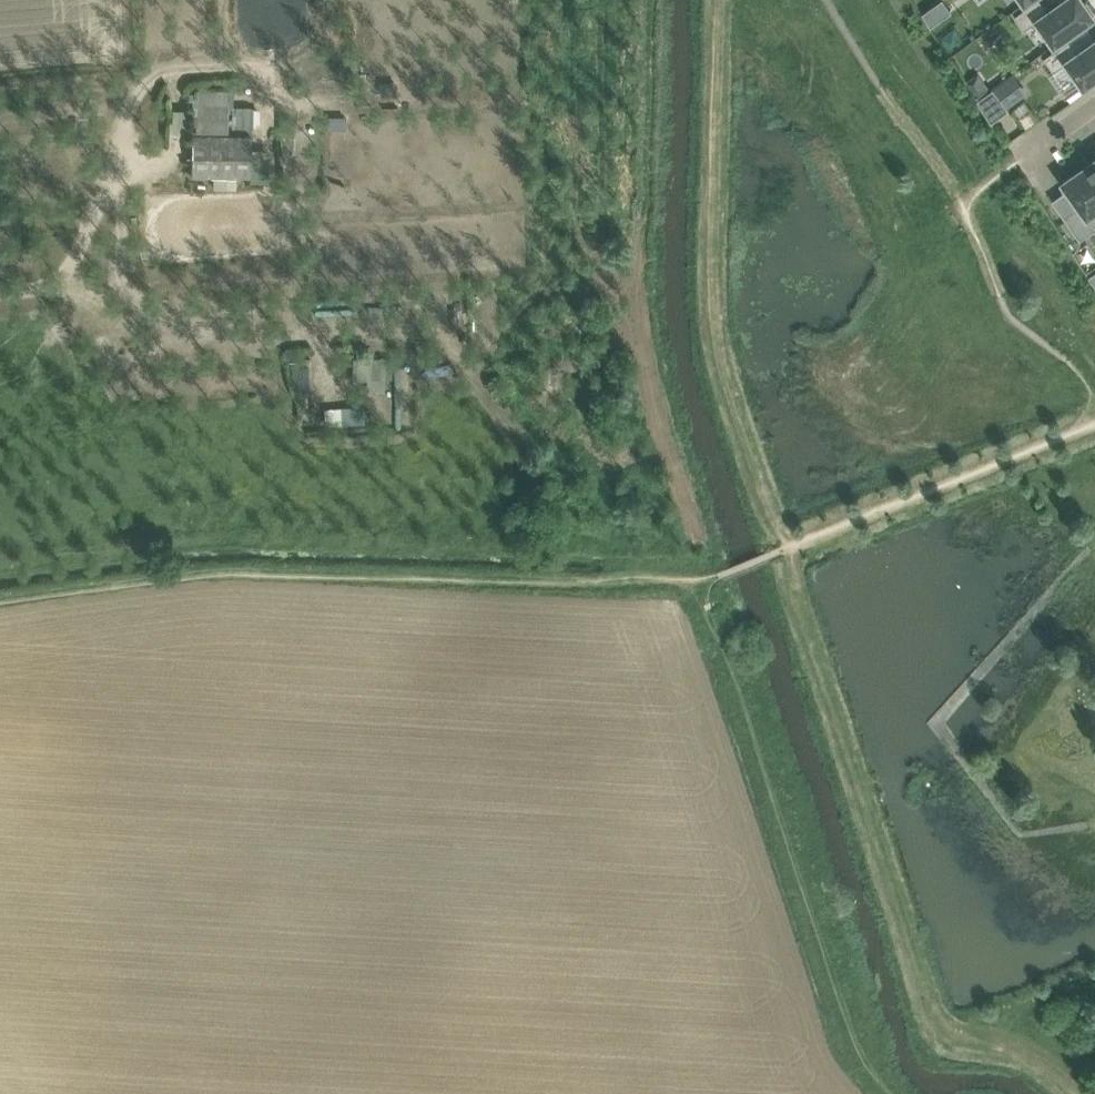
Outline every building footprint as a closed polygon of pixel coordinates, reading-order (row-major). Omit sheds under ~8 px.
[(923,13),(932,26),(953,11),(945,0),(941,0),(923,13)] [(1063,39),(1094,17),(1094,14),(1094,7),(1091,2),(1091,0),(1090,1),(1090,0),(1086,0),(1085,1),(1085,0),(1064,0),(1049,10),(1041,0),(1037,0),(1016,15),(1026,29),(1037,21),(1054,46),(1063,39)] [(1085,85),(1094,79),(1094,40),(1078,52),(1069,40),(1045,57),(1055,71),(1068,61),(1085,85)] [(1001,84),(980,99),(994,118),(1015,102),(1001,84)] [(237,105),(236,86),(195,88),(197,130),(256,128),(255,104),(237,105)] [(193,133),(193,176),(215,176),(221,176),(243,177),(252,177),(253,148),(253,134),(193,133)] [(1094,178),(1094,159),(1086,166),(1094,178)] [(1094,228),(1094,178),(1086,166),(1064,181),(1081,205),(1065,217),(1079,237),(1081,238),(1094,228)] [(360,382),(389,383),(390,356),(360,355),(360,382)]
